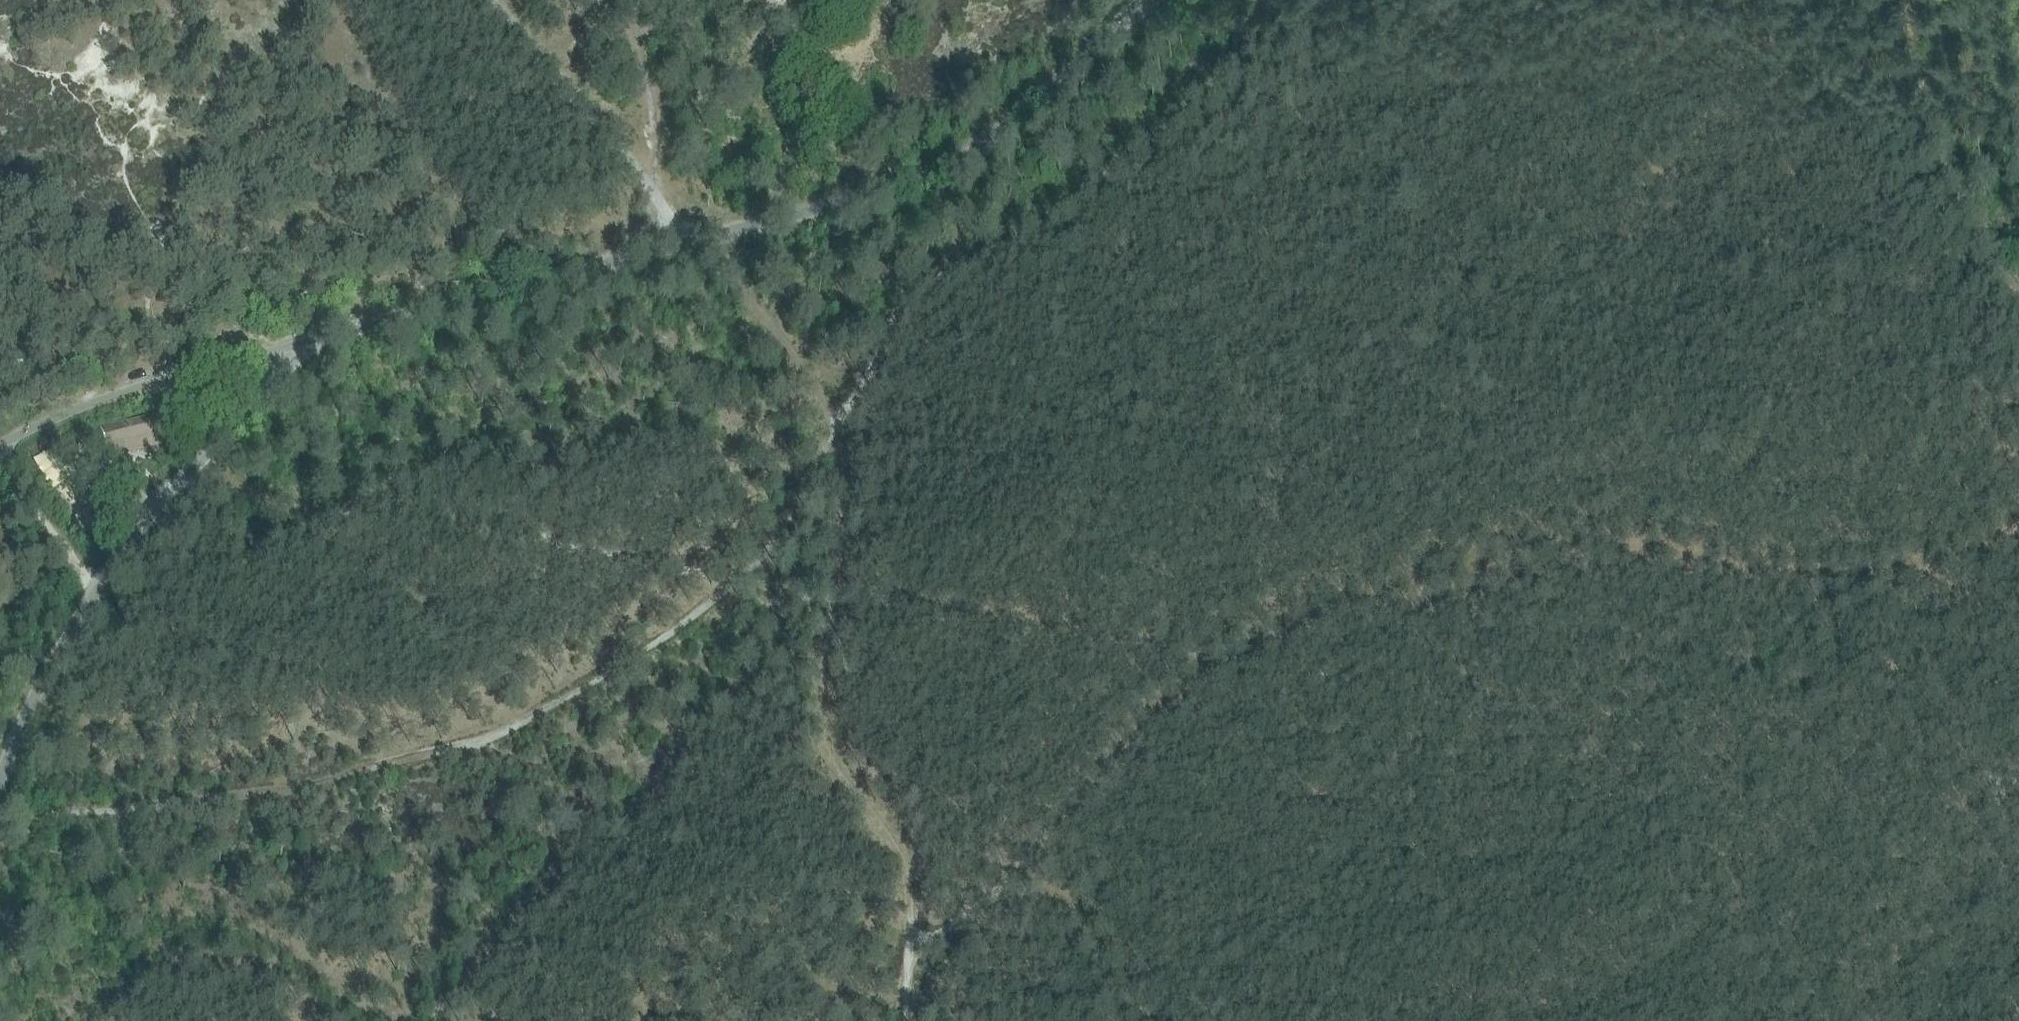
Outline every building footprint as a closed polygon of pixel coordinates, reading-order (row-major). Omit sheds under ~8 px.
[(100,429),(106,453),(107,453),(108,460),(180,442),(172,411),(100,429)]
